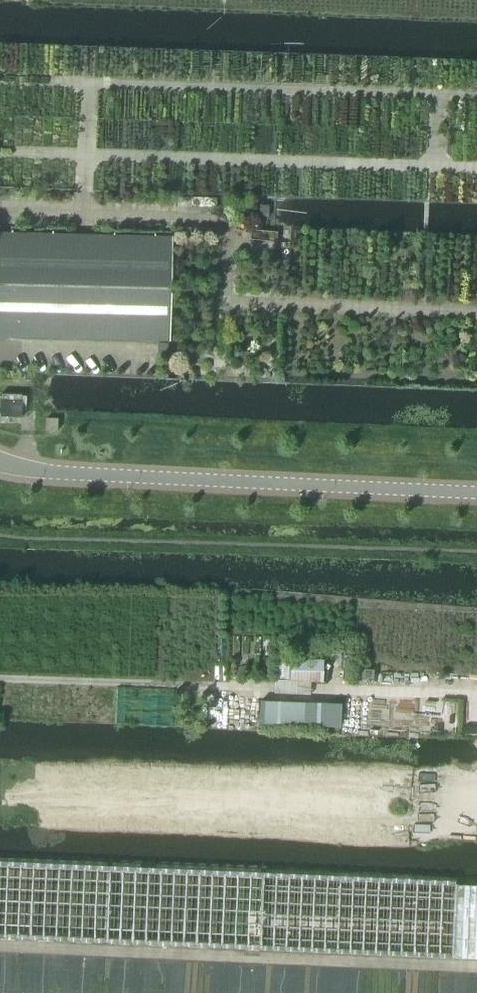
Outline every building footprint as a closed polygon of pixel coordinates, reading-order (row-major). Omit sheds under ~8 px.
[(169,341),(171,239),(0,235),(0,337),(169,341)] [(0,394),(0,417),(21,418),(22,395),(0,394)] [(58,419),(46,419),(46,431),(58,431),(58,419)] [(323,683),(324,660),(290,659),(290,682),(323,683)] [(476,960),(476,886),(455,885),(455,881),(0,861),(0,939),(476,960)]
